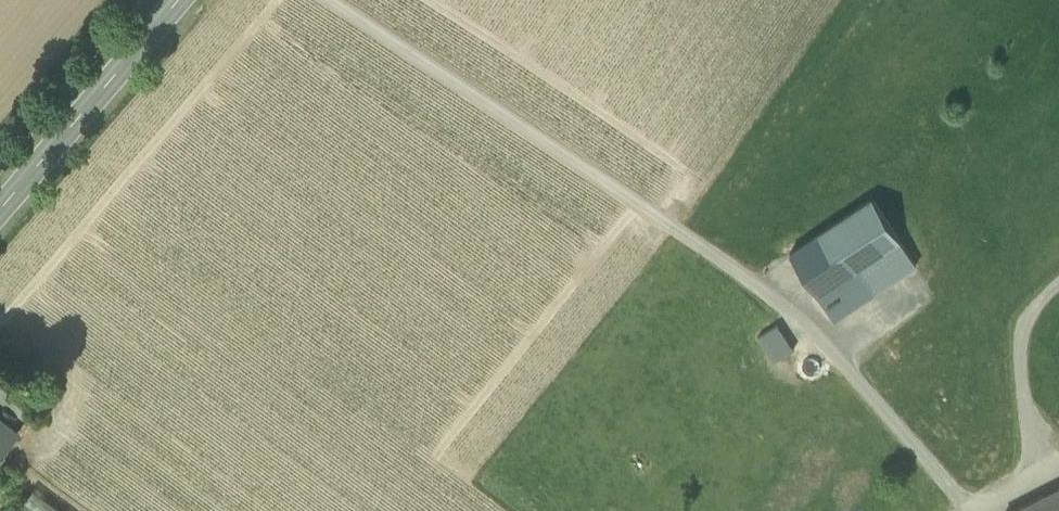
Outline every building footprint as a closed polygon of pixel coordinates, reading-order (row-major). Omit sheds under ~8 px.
[(790,254),(817,296),(859,268),(875,294),(916,266),(900,241),(873,199),(790,254)] [(859,268),(817,296),(834,321),(875,294),(859,268)] [(758,339),(775,363),(794,351),(778,326),(758,339)] [(13,438),(11,436),(4,430),(2,431),(0,433),(0,455),(13,438)] [(1014,510),(1058,510),(1058,488),(1014,510)] [(18,510),(61,510),(33,490),(18,510)]
